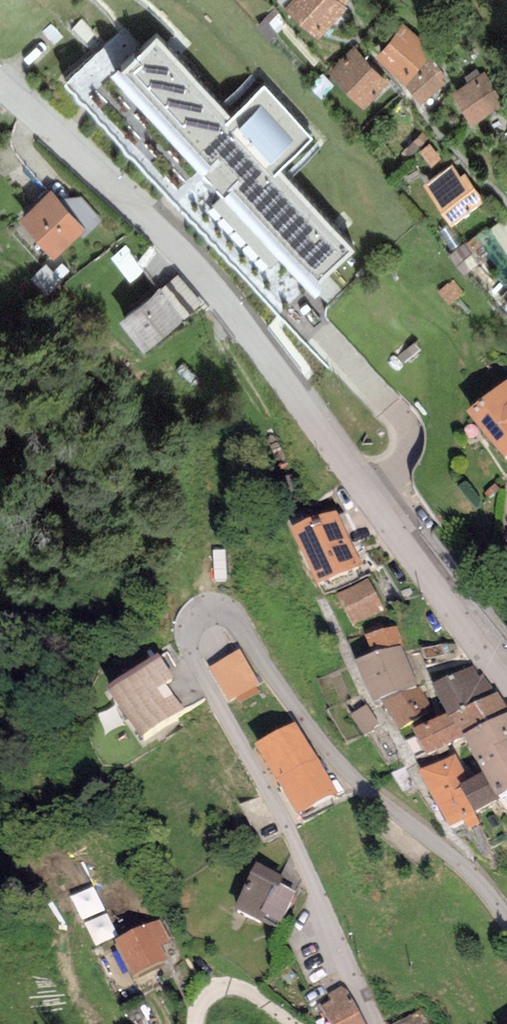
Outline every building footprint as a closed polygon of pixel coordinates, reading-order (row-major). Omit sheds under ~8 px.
[(285,3),(319,34),(351,0),(288,0),(285,3)] [(431,46),(404,21),(377,52),(404,76),(431,46)] [(311,133),(264,83),(234,112),(156,30),(119,64),(103,47),(65,82),(181,205),(281,312),(354,244),(279,163),(311,133)] [(389,80),(355,45),(329,70),(363,105),(389,80)] [(444,86),(427,63),(404,79),(421,103),(444,86)] [(503,103),(482,71),(452,91),(473,123),(503,103)] [(460,176),(451,163),(425,181),(453,220),(483,199),(464,173),(460,176)] [(51,187),(20,214),(53,253),(84,227),(51,187)] [(184,315),(159,284),(120,315),(144,346),(184,315)] [(464,419),(505,466),(506,463),(506,382),(464,419)] [(362,569),(336,513),(292,534),(318,590),(362,569)] [(383,611),(367,580),(337,596),(353,627),(383,611)] [(371,658),(403,648),(396,629),(364,640),(371,658)] [(403,648),(371,658),(354,666),(376,707),(380,705),(399,734),(434,716),(418,689),(403,648)] [(239,652),(209,670),(229,704),(260,685),(239,652)] [(172,681),(158,660),(108,694),(141,742),(185,712),(167,685),(172,681)] [(473,667),(432,689),(449,719),(494,695),(483,676),(480,678),(473,667)] [(426,761),(463,743),(506,718),(506,710),(498,693),(494,695),(449,719),(413,736),(426,761)] [(370,716),(353,728),(367,747),(384,735),(370,716)] [(463,743),(481,777),(470,787),(459,793),(477,819),(497,804),(506,797),(506,718),(463,743)] [(295,727),(254,752),(297,822),(338,797),(295,727)] [(455,758),(417,777),(450,833),(464,827),(469,834),(481,829),(477,819),(459,793),(470,787),(455,758)] [(286,879),(256,865),(233,913),(265,928),(266,924),(278,930),(296,894),(282,887),(286,879)] [(110,923),(88,934),(98,956),(121,946),(110,923)] [(133,992),(174,974),(165,954),(175,950),(166,931),(116,952),(133,992)] [(344,987),(327,996),(330,1002),(319,1008),(328,1023),(364,1023),(344,987)]
